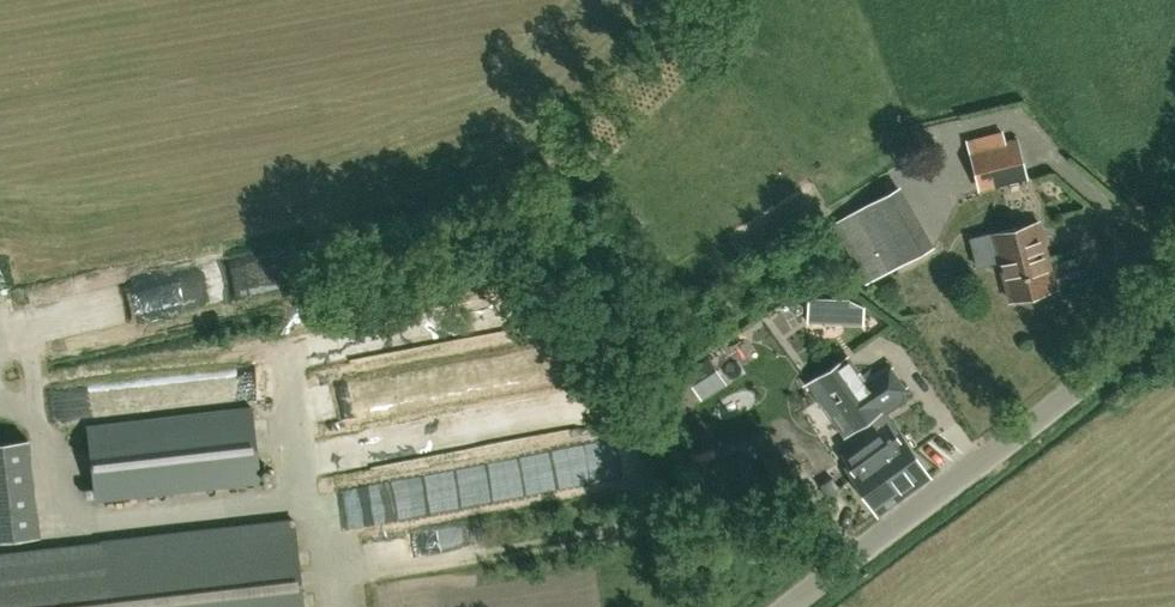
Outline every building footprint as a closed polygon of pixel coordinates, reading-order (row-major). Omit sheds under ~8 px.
[(977,183),(1024,172),(1016,139),(968,150),(977,183)] [(866,283),(921,252),(888,191),(832,223),(866,283)] [(1009,300),(1054,288),(1037,224),(990,236),(997,262),(999,261),(1009,300)] [(182,307),(211,305),(209,276),(180,278),(182,307)] [(697,392),(722,376),(710,356),(685,372),(697,392)] [(846,356),(807,383),(818,399),(817,399),(828,414),(839,406),(855,428),(856,429),(870,419),(877,429),(841,454),(849,466),(847,468),(876,514),(929,476),(917,458),(911,448),(899,430),(898,431),(895,427),(884,411),(904,398),(906,396),(905,395),(908,393),(888,365),(864,382),(857,372),(846,356)] [(198,367),(200,380),(187,382),(190,400),(256,389),(251,359),(198,367)] [(118,407),(118,390),(93,390),(93,407),(118,407)] [(97,497),(261,480),(254,406),(89,423),(97,497)] [(30,438),(0,441),(0,540),(41,536),(30,438)] [(101,540),(0,552),(0,606),(304,606),(295,520),(101,540)]
